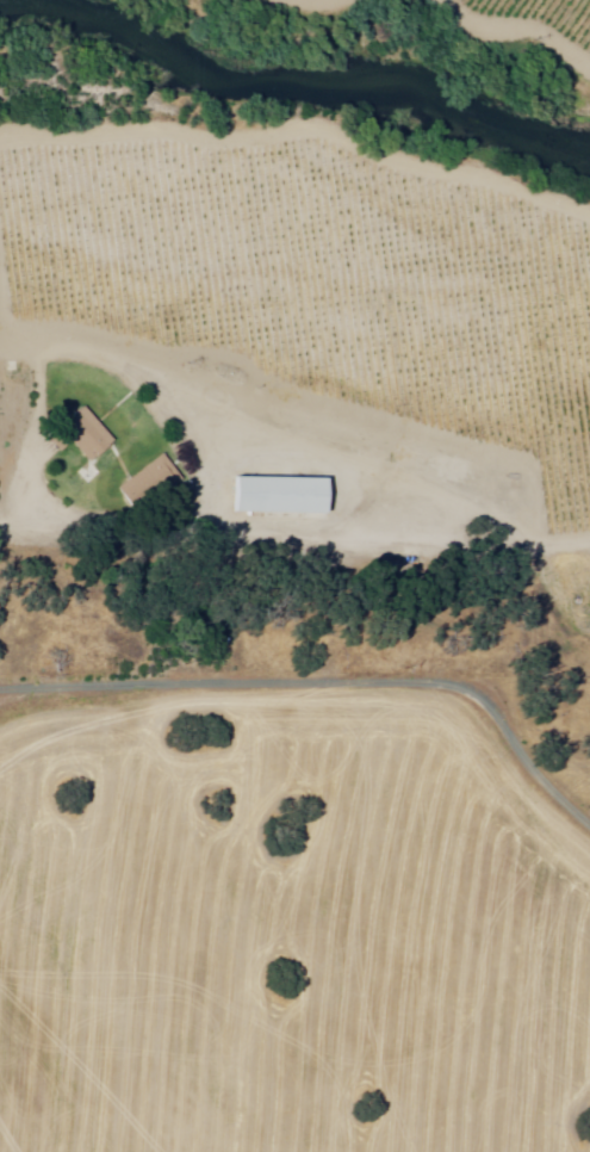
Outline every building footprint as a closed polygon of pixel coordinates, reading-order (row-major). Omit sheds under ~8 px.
[(111,442),(79,407),(57,428),(89,463),(111,442)] [(116,488),(133,513),(179,481),(162,455),(116,488)] [(324,479),(233,479),(233,514),(324,515),(324,479)]
